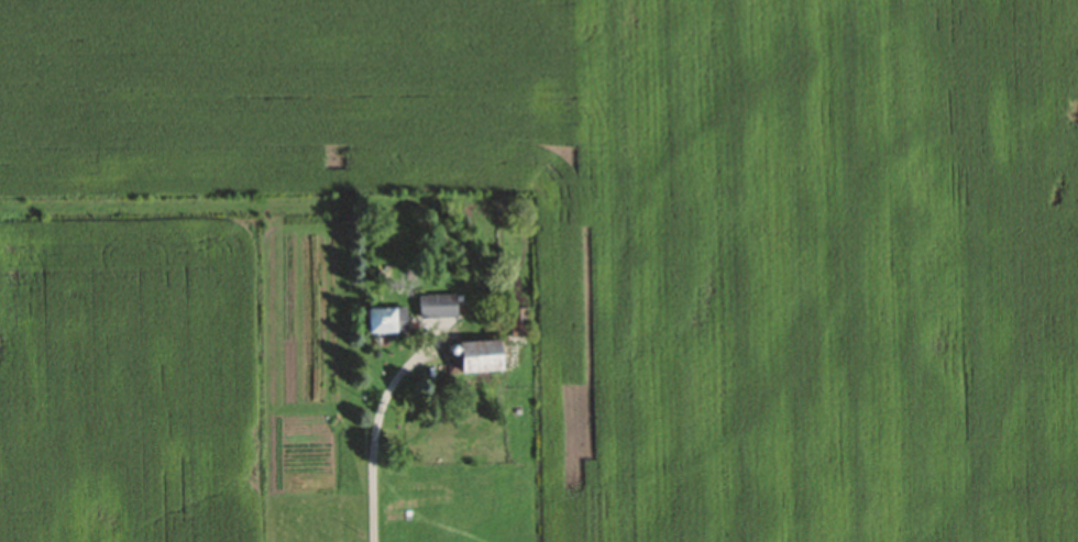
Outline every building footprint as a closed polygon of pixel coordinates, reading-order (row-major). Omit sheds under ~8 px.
[(456,316),(455,294),(418,294),(419,317),(456,316)] [(367,332),(395,332),(395,307),(367,307),(367,332)] [(500,370),(499,339),(459,341),(460,371),(500,370)]
